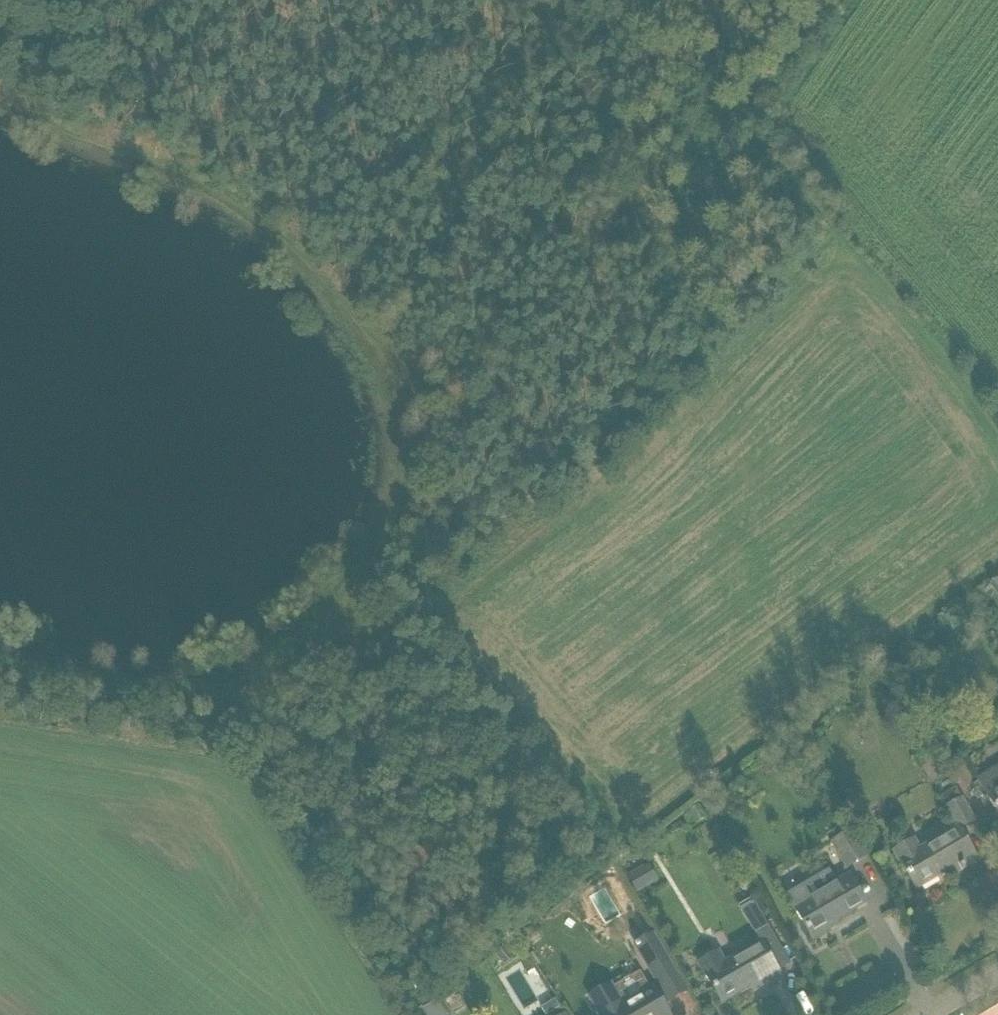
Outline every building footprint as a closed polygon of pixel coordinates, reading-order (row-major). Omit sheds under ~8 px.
[(885,718),(883,722),(885,726),(889,728),(894,726),(895,722),(893,718),(889,716),(885,718)] [(978,777),(997,811),(997,766),(978,777)] [(915,838),(894,849),(917,888),(958,864),(962,871),(978,862),(960,830),(975,821),(962,797),(941,809),(952,828),(920,846),(915,838)] [(677,824),(670,828),(674,833),(681,829),(677,824)] [(830,842),(846,870),(866,859),(850,831),(830,842)] [(645,866),(626,876),(633,888),(652,877),(645,866)] [(787,894),(813,938),(830,929),(828,925),(865,904),(848,874),(821,890),(814,879),(787,894)] [(780,977),(777,970),(788,964),(767,929),(755,936),(760,944),(724,966),(717,954),(700,964),(722,1001),(760,979),(765,986),(769,984),(768,983),(779,977),(780,977)] [(652,936),(636,945),(660,987),(676,977),(652,936)] [(507,949),(498,956),(505,966),(515,958),(507,949)] [(589,997),(600,1014),(670,1014),(654,988),(623,1006),(610,985),(589,997)] [(414,1014),(449,1014),(451,1014),(442,998),(414,1014)]
